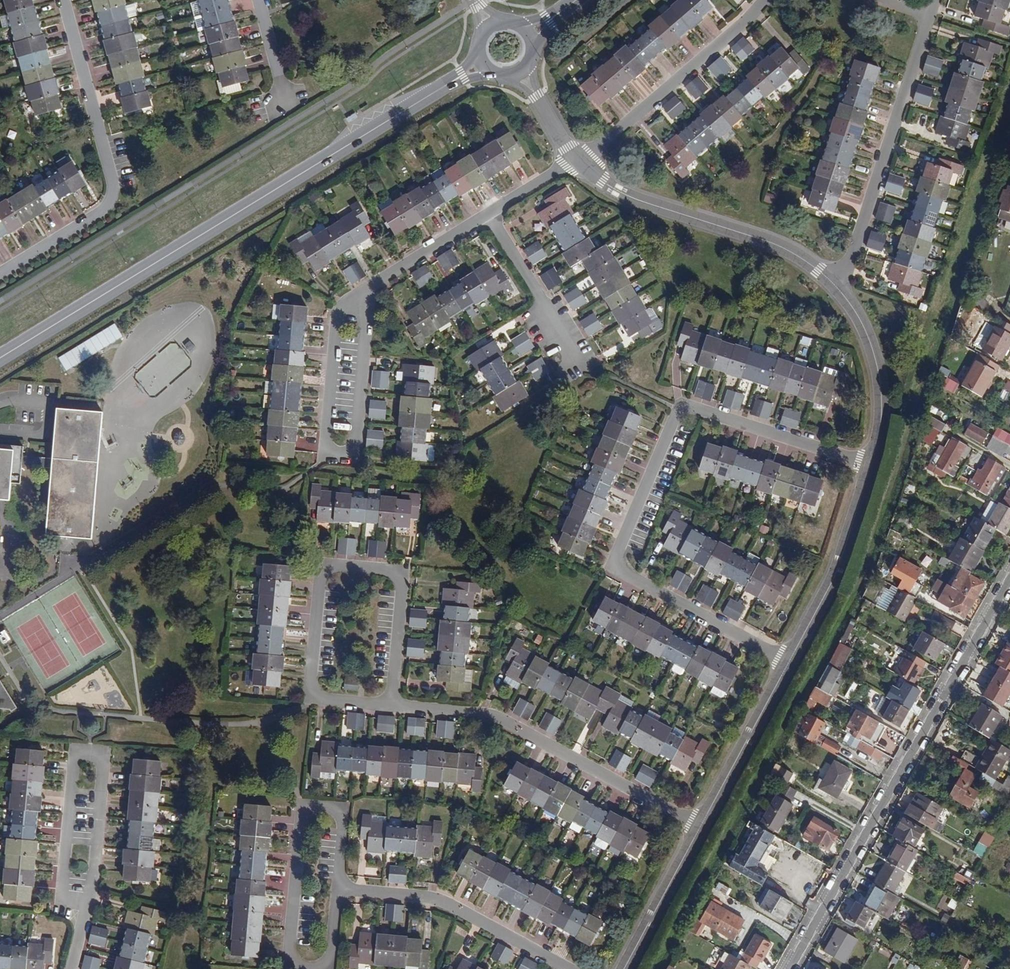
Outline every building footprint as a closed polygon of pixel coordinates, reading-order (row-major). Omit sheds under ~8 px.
[(35,6),(33,0),(8,0),(11,13),(35,6)] [(100,11),(128,4),(127,0),(96,0),(99,12),(100,11)] [(230,0),(202,0),(206,14),(232,7),(230,0)] [(691,29),(691,30),(703,20),(701,19),(686,0),(679,0),(672,7),(691,29)] [(701,19),(713,9),(706,0),(686,0),(701,19)] [(1005,11),(1007,11),(1009,3),(1009,0),(978,0),(978,2),(981,2),(1005,11)] [(1001,24),(1005,11),(981,2),(976,17),(989,21),(987,28),(1006,35),(1008,26),(1001,24)] [(128,4),(100,11),(104,26),(132,19),(128,4)] [(35,6),(11,13),(10,13),(13,28),(39,21),(35,6)] [(232,7),(206,14),(209,28),(236,21),(232,7)] [(661,17),(679,39),(691,29),(672,7),(661,17)] [(651,28),(667,47),(669,49),(680,40),(679,39),(661,17),(660,16),(649,25),(651,28)] [(108,40),(135,33),(132,19),(104,26),(108,40)] [(236,21),(209,28),(208,28),(212,44),(214,43),(240,37),(241,36),(237,20),(236,21)] [(43,35),(39,21),(13,28),(17,42),(43,35)] [(651,28),(640,38),(655,57),(667,47),(651,28)] [(135,33),(108,40),(107,40),(110,55),(112,54),(139,47),(140,47),(137,32),(135,33)] [(43,35),(17,42),(16,42),(19,57),(21,56),(47,50),(48,49),(44,34),(43,35)] [(244,51),(240,37),(214,43),(217,58),(244,51)] [(644,66),(655,57),(640,38),(629,47),(644,66)] [(743,39),(738,43),(748,55),(753,51),(743,39)] [(963,60),(985,68),(988,68),(993,52),(999,54),(1001,46),(983,40),(980,48),(965,42),(959,59),(963,60)] [(742,59),(748,55),(738,43),(732,47),(742,59)] [(770,55),(780,48),(777,43),(767,50),(770,55)] [(646,68),(644,66),(629,47),(627,45),(615,54),(616,56),(634,77),(646,68)] [(115,69),(143,62),(139,47),(112,54),(115,69)] [(771,58),(788,78),(800,69),(804,74),(810,69),(797,54),(792,59),(783,48),(771,58)] [(47,50),(21,56),(25,71),(51,64),(47,50)] [(244,51),(217,58),(216,58),(220,72),(223,71),(246,65),(249,64),(245,50),(244,51)] [(622,86),(634,77),(616,56),(604,65),(622,86)] [(722,56),(715,62),(725,73),(732,68),(722,56)] [(790,80),(788,78),(771,58),(770,56),(757,66),(759,67),(777,89),(778,90),(790,80)] [(926,63),(941,69),(944,61),(929,56),(926,63)] [(963,60),(958,74),(980,82),(985,68),(963,60)] [(122,83),(145,77),(147,76),(143,62),(115,69),(119,84),(122,83)] [(725,73),(715,62),(710,67),(719,78),(725,73)] [(938,77),(941,69),(926,63),(923,72),(938,77)] [(51,64),(25,71),(29,86),(55,79),(51,64)] [(593,75),(610,96),(612,97),(623,87),(622,86),(604,65),(604,64),(592,74),(593,75)] [(250,79),(246,65),(223,71),(226,85),(236,83),(242,81),(250,79)] [(849,82),(850,82),(873,89),(874,90),(879,74),(854,66),(849,82)] [(777,89),(759,67),(747,76),(748,78),(765,97),(766,98),(777,89)] [(980,82),(958,74),(955,73),(950,87),(978,97),(983,83),(980,82)] [(610,96),(593,75),(582,85),(599,105),(610,96)] [(699,76),(693,81),(703,93),(709,87),(699,76)] [(145,77),(122,83),(126,98),(149,91),(145,77)] [(737,87),(753,107),(765,97),(748,78),(737,87)] [(31,100),(34,99),(58,93),(60,92),(56,79),(55,79),(29,86),(28,86),(31,100)] [(703,93),(693,81),(687,86),(697,98),(703,93)] [(846,96),(868,104),(873,89),(850,82),(846,96)] [(920,85),(917,93),(932,97),(935,89),(920,85)] [(742,116),(753,107),(737,87),(726,97),(742,116)] [(974,111),(978,97),(950,87),(946,102),(949,103),(972,110),(974,111)] [(149,91),(126,98),(124,98),(128,112),(138,109),(143,108),(154,105),(150,91),(149,91)] [(58,93),(34,99),(37,113),(47,111),(53,109),(62,107),(58,93)] [(932,97),(917,93),(915,101),(929,105),(932,97)] [(742,116),(726,97),(724,95),(713,105),(731,127),(742,117),(742,116)] [(841,110),(864,118),(868,104),(846,96),(841,110)] [(670,100),(680,112),(684,109),(674,97),(670,100)] [(673,117),(680,112),(670,100),(663,105),(673,117)] [(949,103),(945,117),(967,125),(972,110),(949,103)] [(732,128),(731,127),(713,105),(712,104),(700,114),(701,115),(719,137),(720,138),(732,128)] [(866,118),(864,118),(841,110),(840,110),(835,124),(862,132),(866,118)] [(701,115),(690,125),(708,146),(719,137),(701,115)] [(967,125),(945,117),(941,116),(936,132),(952,137),(949,144),(968,150),(971,142),(965,140),(970,125),(967,125)] [(829,138),(830,138),(857,147),(858,147),(863,133),(862,132),(835,124),(834,123),(829,138)] [(708,146),(690,125),(678,134),(696,156),(708,146)] [(496,139),(510,162),(523,154),(509,131),(496,139)] [(696,156),(678,134),(678,133),(664,144),(675,157),(669,162),(682,178),(688,172),(684,168),(697,156),(696,156)] [(510,163),(510,162),(496,139),(495,138),(482,146),(497,171),(510,163)] [(826,153),(852,161),(857,147),(830,138),(826,153)] [(470,154),(485,178),(497,171),(482,146),(470,154)] [(457,162),(472,186),(486,179),(485,178),(470,154),(470,153),(456,161),(457,162)] [(821,166),(848,175),(852,161),(826,153),(821,166)] [(929,163),(924,178),(950,186),(955,171),(961,174),(964,166),(945,160),(942,167),(929,163)] [(61,171),(72,190),(73,189),(86,182),(81,175),(78,170),(74,162),(60,170),(61,171)] [(445,169),(446,171),(459,192),(459,193),(472,186),(457,162),(445,169)] [(817,181),(843,189),(844,189),(849,175),(848,175),(821,166),(816,180),(817,181)] [(48,179),(59,197),(72,190),(61,171),(48,179)] [(446,171),(432,178),(445,200),(459,192),(446,171)] [(889,182),(903,187),(906,179),(892,174),(889,182)] [(921,192),(944,200),(946,201),(952,187),(950,186),(924,178),(922,177),(918,192),(921,192)] [(445,200),(432,178),(419,186),(432,208),(445,200)] [(35,186),(47,204),(59,197),(48,179),(35,186)] [(813,195),(837,203),(839,203),(843,189),(817,181),(812,195),(813,195)] [(901,194),(903,187),(889,182),(887,189),(901,194)] [(35,185),(22,192),(35,215),(48,207),(47,204),(35,186),(35,185)] [(406,193),(421,217),(433,209),(432,208),(419,186),(418,185),(406,193)] [(550,225),(570,213),(574,211),(565,196),(570,193),(566,186),(547,197),(551,203),(537,212),(547,227),(550,225)] [(1008,186),(1006,191),(1003,190),(999,202),(1002,203),(1000,209),(1009,213),(1009,187),(1008,186)] [(22,192),(9,200),(23,223),(35,215),(22,192)] [(421,217),(406,193),(405,192),(393,200),(393,201),(407,224),(408,225),(421,218),(421,217)] [(939,215),(944,200),(921,192),(916,207),(939,215)] [(763,201),(773,205),(776,197),(766,193),(763,201)] [(833,217),(837,203),(813,195),(808,209),(833,217)] [(338,216),(339,217),(354,242),(354,243),(369,234),(361,220),(368,216),(357,198),(349,202),(352,207),(338,216)] [(9,200),(8,199),(0,204),(0,215),(10,231),(10,232),(24,224),(23,223),(9,200)] [(394,232),(407,224),(393,201),(381,209),(394,232)] [(883,202),(880,211),(894,216),(897,207),(883,202)] [(939,215),(916,207),(911,221),(935,229),(939,215)] [(894,216),(880,211),(877,218),(892,223),(894,216)] [(558,238),(578,226),(570,213),(550,225),(558,238)] [(10,231),(0,215),(0,238),(10,231)] [(341,249),(354,242),(339,217),(326,224),(341,249)] [(904,235),(933,244),(937,230),(935,229),(911,221),(909,221),(904,235)] [(341,249),(326,224),(313,232),(328,257),(341,249)] [(566,251),(589,238),(581,224),(578,226),(558,238),(566,251)] [(328,257),(313,232),(313,231),(298,240),(295,236),(288,240),(299,258),(305,254),(313,268),(329,258),(328,257)] [(873,231),(870,239),(885,244),(887,235),(873,231)] [(928,258),(933,244),(904,235),(904,234),(899,249),(900,249),(928,258)] [(597,250),(589,238),(566,251),(563,253),(571,266),(582,259),(597,250)] [(885,244),(870,239),(868,247),(882,251),(885,244)] [(529,256),(543,247),(539,240),(525,248),(529,256)] [(582,259),(590,272),(615,256),(607,243),(597,250),(582,259)] [(444,251),(453,264),(460,260),(452,246),(444,251)] [(547,254),(543,247),(529,256),(533,263),(547,254)] [(923,273),(928,258),(900,249),(895,263),(923,273)] [(446,269),(453,264),(444,251),(438,255),(446,269)] [(615,256),(590,272),(589,273),(597,286),(624,269),(616,256),(615,256)] [(357,259),(349,263),(358,277),(365,272),(357,259)] [(474,271),(488,294),(489,295),(503,287),(506,292),(514,288),(503,271),(496,274),(488,260),(474,269),(474,271)] [(426,262),(419,266),(427,280),(435,276),(426,262)] [(358,277),(349,263),(342,267),(350,281),(358,277)] [(924,273),(923,273),(895,263),(889,280),(905,285),(903,293),(922,299),(924,291),(919,289),(924,273)] [(427,280),(419,266),(412,270),(420,284),(427,280)] [(540,274),(545,281),(559,273),(554,266),(540,274)] [(606,298),(631,283),(632,282),(624,269),(597,286),(605,299),(606,298)] [(462,280),(474,300),(475,302),(488,294),(474,271),(461,278),(462,280)] [(559,273),(545,281),(549,288),(563,280),(559,273)] [(449,288),(461,308),(474,300),(462,280),(449,288)] [(614,310),(639,296),(631,283),(606,298),(614,310)] [(570,302),(583,294),(578,287),(565,295),(570,302)] [(436,296),(448,316),(461,308),(449,288),(436,296)] [(434,293),(422,300),(438,327),(450,319),(448,316),(436,296),(434,293)] [(587,301),(583,294),(570,302),(574,309),(587,301)] [(622,323),(646,309),(647,308),(639,295),(639,296),(614,310),(613,311),(621,324),(622,323)] [(987,302),(974,295),(970,302),(984,309),(987,302)] [(280,315),(305,318),(307,302),(281,299),(279,315),(280,315)] [(425,334),(438,327),(422,300),(408,309),(416,323),(410,327),(420,345),(428,340),(425,334)] [(653,320),(646,309),(622,323),(630,336),(641,329),(645,335),(662,325),(658,317),(653,320)] [(581,321),(585,328),(598,320),(594,312),(581,321)] [(305,318),(280,315),(279,330),(303,332),(305,318)] [(1000,319),(996,327),(995,326),(983,350),(1002,360),(1009,344),(1009,335),(1009,334),(1009,333),(1009,325),(1000,319)] [(598,320),(585,328),(589,334),(602,327),(598,320)] [(698,365),(708,336),(692,331),(694,324),(687,322),(680,341),(687,343),(682,359),(698,365)] [(279,330),(277,345),(302,347),(303,332),(279,330)] [(517,346),(529,338),(525,330),(512,338),(517,346)] [(713,369),(713,368),(722,342),(722,341),(708,336),(698,365),(713,369)] [(529,338),(517,346),(521,353),(534,345),(529,338)] [(477,369),(480,368),(501,355),(503,354),(494,339),(469,355),(477,369)] [(736,347),(722,342),(713,368),(727,373),(736,347)] [(273,359),(302,362),(304,347),(302,347),(277,345),(275,344),(273,359)] [(741,379),(741,378),(750,351),(750,350),(736,345),(736,347),(727,373),(727,374),(741,379)] [(756,383),(765,356),(750,351),(741,378),(756,383)] [(487,381),(508,368),(501,355),(480,368),(487,381)] [(532,371),(545,364),(540,355),(527,363),(532,371)] [(952,380),(959,384),(972,391),(985,366),(966,355),(952,380)] [(770,387),(779,360),(765,356),(756,383),(770,387)] [(784,392),(799,397),(808,369),(810,362),(795,358),(793,364),(784,392)] [(302,362),(273,359),(272,359),(271,374),(273,374),(302,378),(304,363),(302,362)] [(784,392),(793,364),(779,359),(779,360),(770,387),(770,388),(784,393),(784,392)] [(402,379),(405,380),(429,382),(433,383),(434,365),(404,362),(402,379)] [(549,371),(545,364),(532,371),(536,378),(549,371)] [(373,368),(372,377),(388,378),(388,369),(373,368)] [(487,381),(495,394),(516,381),(508,368),(487,381)] [(798,398),(812,402),(822,373),(808,369),(799,397),(798,398)] [(822,373),(812,402),(829,407),(834,391),(841,394),(848,374),(840,372),(838,378),(822,373)] [(300,393),(302,378),(273,374),(271,389),(300,393)] [(388,378),(372,377),(371,385),(387,386),(388,378)] [(953,393),(959,384),(952,380),(947,377),(942,386),(953,393)] [(519,379),(516,381),(495,394),(493,395),(502,410),(528,394),(519,379)] [(404,395),(428,397),(429,382),(405,380),(404,395)] [(703,399),(708,383),(701,381),(695,396),(703,399)] [(717,386),(708,383),(703,399),(712,401),(717,386)] [(300,393),(271,389),(270,404),(299,407),(300,393)] [(732,408),(737,393),(729,390),(724,405),(732,408)] [(745,396),(737,393),(732,408),(740,411),(745,396)] [(399,410),(430,413),(432,398),(428,397),(404,395),(401,395),(399,410)] [(370,398),(369,407),(385,408),(386,400),(370,398)] [(760,417),(765,402),(758,399),(753,415),(760,417)] [(765,402),(760,417),(769,420),(774,405),(765,402)] [(53,456),(52,466),(46,532),(91,536),(94,504),(69,501),(75,434),(101,436),(103,409),(58,404),(53,456)] [(299,407),(270,404),(269,404),(267,419),(269,419),(298,423),(299,423),(300,407),(299,407)] [(385,408),(369,407),(368,415),(384,416),(385,408)] [(612,420),(636,431),(642,417),(618,407),(612,420)] [(789,427),(794,411),(786,409),(781,424),(789,427)] [(402,424),(425,427),(429,427),(430,413),(399,410),(398,424),(402,424)] [(802,414),(794,411),(789,427),(797,430),(802,414)] [(946,424),(937,420),(931,417),(927,423),(931,426),(923,440),(932,445),(940,430),(942,432),(946,424)] [(296,438),(298,423),(269,419),(267,434),(268,434),(295,437),(296,438)] [(636,431),(612,420),(610,419),(604,433),(606,434),(631,445),(632,446),(638,431),(636,431)] [(988,432),(971,422),(965,433),(982,443),(988,432)] [(425,427),(402,424),(400,439),(424,442),(425,427)] [(1009,444),(1009,434),(998,427),(993,435),(1009,444)] [(367,428),(366,436),(382,438),(383,429),(367,428)] [(293,452),(295,437),(268,434),(267,450),(293,452)] [(599,448),(625,459),(631,445),(606,434),(599,448)] [(993,435),(986,447),(1003,456),(1005,452),(1009,455),(1009,444),(993,435)] [(382,438),(366,436),(366,444),(381,446),(382,438)] [(942,457),(936,467),(947,473),(953,476),(959,467),(955,464),(960,456),(965,458),(970,449),(952,438),(947,448),(940,444),(935,453),(942,457)] [(427,442),(424,442),(400,439),(397,439),(395,456),(425,459),(427,442)] [(10,497),(12,479),(20,480),(21,462),(22,453),(23,443),(0,441),(0,496),(10,497)] [(715,474),(724,449),(709,444),(701,469),(715,474)] [(596,462),(618,472),(620,473),(626,459),(625,459),(599,448),(598,447),(592,461),(596,462)] [(730,477),(738,455),(738,452),(725,447),(724,449),(715,474),(715,476),(729,481),(730,477)] [(22,453),(21,462),(52,466),(53,456),(22,453)] [(935,453),(929,463),(936,467),(942,457),(935,453)] [(752,460),(738,455),(730,477),(744,482),(752,460)] [(1007,469),(989,459),(983,470),(979,468),(975,474),(979,476),(976,481),(972,479),(971,478),(970,480),(960,475),(958,479),(986,494),(992,484),(996,486),(1007,469)] [(766,465),(752,460),(744,482),(758,487),(766,465)] [(766,465),(758,487),(757,490),(771,495),(772,493),(781,466),(767,461),(766,465)] [(596,462),(590,476),(611,486),(618,472),(596,462)] [(781,466),(772,493),(787,498),(795,471),(781,466)] [(947,473),(936,467),(933,472),(944,478),(947,473)] [(795,471),(787,498),(801,503),(801,502),(809,476),(810,476),(795,471)] [(611,486),(590,476),(583,490),(605,499),(611,486)] [(809,476),(801,502),(816,507),(824,481),(809,476)] [(337,520),(339,493),(339,491),(323,490),(324,484),(315,483),(313,503),(321,504),(319,520),(337,521),(337,520)] [(1001,503),(1009,508),(1009,488),(1001,503)] [(575,503),(601,514),(602,515),(608,501),(605,499),(583,490),(581,489),(574,502),(575,503)] [(412,500),(398,499),(396,525),(411,526),(412,512),(420,513),(422,493),(413,492),(412,500)] [(339,493),(337,520),(351,521),(352,520),(354,497),(354,494),(339,493)] [(396,526),(396,525),(398,499),(399,497),(384,496),(384,499),(381,522),(381,525),(396,526)] [(352,520),(366,521),(368,498),(354,497),(352,520)] [(368,498),(366,521),(381,522),(384,499),(368,498)] [(988,523),(996,528),(1006,533),(1009,527),(1009,508),(1001,503),(999,502),(988,523)] [(575,503),(570,516),(595,528),(601,514),(575,503)] [(679,554),(680,553),(693,529),(694,528),(680,520),(683,515),(676,511),(666,528),(673,532),(665,546),(679,554)] [(597,528),(595,528),(570,516),(569,516),(563,530),(565,531),(589,541),(590,542),(597,528)] [(996,528),(988,523),(976,516),(963,539),(983,550),(996,528)] [(912,521),(907,518),(903,525),(909,528),(912,521)] [(693,560),(706,536),(693,529),(680,553),(693,560)] [(582,556),(589,541),(565,531),(559,545),(582,556)] [(706,536),(693,560),(707,567),(719,543),(706,536)] [(349,554),(350,538),(340,537),(339,553),(349,554)] [(359,538),(350,538),(349,554),(357,555),(359,538)] [(949,560),(951,561),(962,567),(971,572),(983,550),(963,539),(961,538),(949,560)] [(379,556),(380,540),(373,540),(371,555),(379,556)] [(389,541),(380,540),(379,556),(387,557),(389,541)] [(719,575),(720,573),(732,552),(733,549),(720,542),(719,543),(707,567),(706,569),(719,575)] [(745,559),(732,552),(720,573),(734,580),(745,559)] [(747,587),(758,566),(757,566),(760,559),(750,553),(746,560),(745,559),(734,580),(747,587)] [(948,567),(951,561),(949,560),(942,556),(939,562),(948,567)] [(264,578),(290,580),(291,565),(265,563),(264,578)] [(758,566),(747,587),(745,590),(758,597),(773,571),(760,564),(758,566)] [(959,613),(955,620),(957,621),(968,627),(972,621),(965,617),(984,583),(970,575),(971,572),(962,567),(951,586),(948,585),(939,602),(942,603),(959,613)] [(671,584),(678,588),(685,574),(679,571),(671,584)] [(773,571),(758,597),(774,605),(781,591),(788,595),(798,577),(790,573),(788,579),(773,571)] [(685,574),(678,588),(686,592),(693,578),(685,574)] [(261,593),(290,596),(291,596),(292,580),(290,580),(264,578),(262,577),(260,593),(261,593)] [(446,605),(470,607),(474,607),(475,590),(481,590),(482,582),(462,580),(461,588),(445,586),(443,604),(446,605)] [(698,599),(705,602),(712,589),(705,585),(698,599)] [(712,589),(705,602),(712,606),(719,593),(712,589)] [(917,599),(899,589),(887,611),(904,621),(917,599)] [(260,607),(288,610),(290,596),(261,593),(260,607)] [(607,627),(619,604),(606,597),(593,620),(607,627)] [(724,613),(731,617),(738,603),(731,599),(724,613)] [(606,628),(619,636),(633,610),(620,603),(619,604),(607,627),(606,628)] [(738,603),(731,617),(738,621),(745,607),(738,603)] [(446,605),(445,619),(469,621),(470,607),(446,605)] [(288,610),(260,607),(259,622),(261,623),(285,625),(287,625),(288,610)] [(412,608),(411,616),(427,618),(428,609),(412,608)] [(957,621),(955,620),(936,609),(931,617),(952,629),(957,621)] [(633,610),(619,636),(633,643),(646,618),(633,610)] [(427,618),(411,616),(410,625),(426,627),(427,618)] [(646,618),(633,643),(632,644),(645,651),(646,650),(659,625),(660,624),(647,617),(646,618)] [(469,621),(445,619),(441,619),(440,634),(471,637),(472,622),(469,621)] [(260,638),(284,640),(285,625),(261,623),(260,638)] [(659,657),(660,655),(671,634),(672,632),(659,625),(646,650),(659,657)] [(914,633),(920,637),(924,632),(917,628),(914,633)] [(10,642),(6,631),(0,633),(0,639),(2,645),(10,642)] [(945,644),(924,632),(920,637),(914,648),(935,661),(945,644)] [(438,649),(441,649),(467,652),(469,652),(471,637),(440,634),(438,649)] [(660,655),(673,662),(685,641),(671,634),(660,655)] [(283,654),(284,640),(260,638),(258,652),(283,654)] [(523,682),(524,681),(537,657),(537,656),(523,647),(526,642),(519,638),(509,656),(515,659),(507,673),(523,682)] [(408,646),(424,648),(425,640),(409,639),(408,646)] [(685,641),(673,662),(675,663),(672,668),(673,671),(680,675),(683,674),(685,669),(687,669),(698,648),(685,641)] [(1008,642),(996,664),(1000,666),(1009,672),(1009,643),(1008,642)] [(844,645),(833,666),(841,671),(853,649),(844,645)] [(423,657),(424,648),(408,646),(407,655),(423,657)] [(698,648),(687,669),(686,671),(699,679),(712,653),(699,646),(698,648)] [(441,649),(440,665),(465,667),(467,652),(441,649)] [(285,655),(283,654),(258,652),(255,652),(253,667),(256,667),(282,669),(284,670),(285,655)] [(926,662),(908,652),(896,674),(914,684),(917,679),(923,668),(926,662)] [(698,680),(711,686),(725,661),(726,660),(713,653),(712,653),(699,679),(698,680)] [(550,664),(537,657),(524,681),(536,688),(538,686),(549,665),(550,664)] [(725,661),(711,686),(709,691),(719,697),(722,695),(725,691),(726,692),(739,669),(725,661)] [(466,667),(465,667),(440,665),(439,665),(438,679),(451,681),(451,688),(471,690),(471,681),(465,681),(466,667)] [(551,693),(562,672),(549,665),(538,686),(551,693)] [(821,689),(822,690),(832,695),(834,696),(840,685),(835,682),(841,671),(833,666),(821,689)] [(983,696),(1002,706),(1009,692),(1009,672),(1000,666),(983,696)] [(282,669),(256,667),(254,682),(281,685),(282,669)] [(920,680),(926,670),(923,668),(917,679),(920,680)] [(10,704),(12,707),(18,703),(0,672),(0,703),(10,704)] [(564,700),(575,679),(562,672),(551,693),(564,700)] [(562,703),(575,711),(590,684),(577,677),(575,679),(564,700),(562,703)] [(360,679),(347,678),(346,687),(359,688),(360,679)] [(894,701),(910,710),(919,715),(922,709),(913,703),(915,700),(920,691),(905,682),(894,701)] [(590,684),(575,711),(590,719),(598,705),(604,709),(614,691),(607,687),(604,692),(590,684)] [(617,734),(619,731),(631,710),(632,707),(619,700),(622,695),(614,691),(604,709),(610,712),(602,726),(617,734)] [(899,727),(910,710),(894,701),(885,696),(880,702),(884,704),(878,714),(899,727)] [(521,716),(529,702),(521,697),(513,711),(521,716)] [(913,703),(922,709),(924,705),(915,700),(913,703)] [(529,702),(521,716),(529,720),(537,706),(529,702)] [(1002,716),(982,705),(969,725),(990,737),(1002,716)] [(879,722),(857,709),(847,727),(869,739),(879,722)] [(619,731),(632,739),(644,717),(631,710),(619,731)] [(353,729),(354,713),(347,712),(346,728),(353,729)] [(541,726),(547,730),(555,716),(549,712),(541,726)] [(364,714),(354,713),(353,729),(363,729),(364,714)] [(644,748),(658,721),(645,714),(644,717),(632,739),(631,741),(644,748)] [(825,723),(810,714),(799,734),(814,743),(825,723)] [(375,731),(383,731),(384,716),(377,715),(375,731)] [(384,716),(383,731),(392,732),(393,717),(384,716)] [(555,716),(547,730),(555,734),(563,720),(555,716)] [(405,733),(413,734),(414,718),(407,718),(405,733)] [(414,718),(413,734),(422,735),(424,719),(414,718)] [(443,737),(444,721),(436,720),(435,736),(443,737)] [(444,721),(443,737),(452,738),(453,722),(444,721)] [(672,729),(658,721),(644,748),(657,756),(659,753),(670,732),(672,729)] [(675,727),(671,732),(682,738),(685,733),(675,727)] [(672,760),(684,739),(682,738),(671,732),(670,732),(659,753),(672,760)] [(685,736),(684,739),(672,760),(671,763),(686,771),(694,757),(701,761),(710,744),(703,740),(700,745),(685,736)] [(840,746),(827,739),(822,747),(835,755),(840,746)] [(995,779),(1009,754),(1009,749),(993,739),(982,758),(976,768),(984,772),(995,779)] [(862,740),(857,748),(863,752),(867,744),(862,740)] [(334,773),(335,770),(337,745),(337,742),(320,741),(319,754),(319,757),(311,756),(309,777),(318,778),(319,772),(334,773)] [(884,753),(867,744),(863,752),(879,761),(884,753)] [(337,745),(335,770),(349,772),(352,747),(337,745)] [(394,778),(394,777),(397,748),(397,747),(382,745),(382,747),(379,776),(379,777),(394,778)] [(367,748),(364,773),(364,775),(379,776),(382,747),(367,746),(367,748)] [(352,747),(349,772),(364,773),(367,748),(352,747)] [(409,778),(411,750),(397,748),(394,777),(409,778)] [(982,758),(965,748),(960,758),(969,764),(976,768),(982,758)] [(15,749),(14,764),(40,766),(41,751),(33,750),(26,750),(15,749)] [(424,780),(426,751),(411,750),(409,778),(424,780)] [(439,781),(441,752),(442,751),(426,750),(426,751),(424,780),(439,782),(439,781)] [(609,764),(616,768),(623,754),(617,750),(609,764)] [(454,783),(456,753),(441,752),(439,781),(454,783)] [(456,753),(454,783),(470,785),(470,790),(479,791),(480,771),(473,770),(473,767),(474,754),(457,753),(456,753)] [(623,754),(616,768),(624,772),(631,758),(623,754)] [(960,758),(954,755),(950,762),(965,770),(950,796),(970,807),(978,792),(969,787),(976,775),(966,769),(969,764),(960,758)] [(132,759),(131,774),(158,777),(159,761),(150,760),(144,760),(132,759)] [(502,785),(515,792),(528,769),(515,762),(511,770),(508,776),(502,785)] [(852,771),(835,762),(824,780),(820,778),(813,790),(825,797),(827,792),(837,797),(852,771)] [(41,766),(40,766),(14,764),(12,764),(11,778),(12,779),(39,781),(40,781),(41,766)] [(643,783),(650,769),(643,765),(635,778),(643,783)] [(780,767),(774,778),(783,783),(785,784),(791,773),(780,767)] [(528,768),(528,769),(515,792),(515,793),(528,801),(542,775),(528,768)] [(658,773),(650,769),(643,783),(650,787),(658,773)] [(995,779),(984,772),(980,779),(1009,796),(1009,787),(1004,784),(995,779)] [(158,777),(131,774),(129,774),(128,789),(129,789),(157,792),(159,792),(160,777),(158,777)] [(542,775),(528,801),(541,808),(555,782),(542,775)] [(12,779),(11,794),(38,796),(39,781),(12,779)] [(555,782),(541,808),(541,809),(554,816),(554,815),(568,789),(555,782)] [(785,784),(783,783),(761,822),(774,829),(777,831),(793,804),(790,802),(796,790),(787,785),(785,784)] [(128,804),(156,807),(157,792),(129,789),(128,804)] [(568,789),(554,815),(568,822),(569,821),(581,799),(582,797),(568,789)] [(944,807),(918,793),(911,805),(914,806),(925,812),(920,821),(932,828),(937,820),(944,807)] [(11,809),(36,811),(38,811),(40,796),(38,796),(11,794),(9,794),(8,809),(11,809)] [(581,799),(569,821),(582,828),(594,806),(581,799)] [(129,819),(153,822),(155,822),(156,807),(128,804),(126,819),(129,819)] [(594,806),(582,828),(595,835),(607,813),(594,806)] [(914,806),(908,815),(920,821),(925,812),(914,806)] [(243,807),(242,822),(269,824),(270,809),(261,808),(255,808),(243,807)] [(34,826),(36,811),(11,809),(10,823),(34,826)] [(607,813),(595,835),(592,842),(592,845),(602,850),(605,849),(607,845),(622,818),(608,811),(607,813)] [(383,851),(385,827),(386,825),(369,823),(370,817),(362,816),(360,836),(367,837),(367,841),(366,853),(382,855),(383,851)] [(843,826),(827,816),(820,828),(817,834),(813,841),(825,849),(830,840),(834,842),(843,826)] [(622,818),(607,845),(621,853),(622,851),(635,827),(636,825),(622,818)] [(893,836),(900,839),(914,848),(924,830),(904,818),(893,836)] [(153,822),(129,819),(128,834),(152,836),(153,822)] [(944,824),(937,820),(932,828),(939,832),(944,824)] [(240,837),(270,839),(271,824),(269,824),(242,822),(240,822),(239,836),(240,837)] [(774,829),(761,822),(759,826),(772,833),(774,829)] [(9,839),(33,841),(34,826),(10,823),(9,839)] [(415,830),(412,854),(412,858),(430,859),(431,847),(431,843),(439,843),(441,824),(433,823),(432,829),(415,827),(415,830)] [(759,826),(754,823),(752,828),(755,830),(739,857),(736,855),(729,867),(761,885),(768,873),(756,866),(774,835),(772,833),(759,826)] [(400,829),(385,827),(383,851),(398,853),(400,829)] [(635,827),(622,851),(636,858),(641,848),(644,843),(648,834),(635,827)] [(412,854),(415,830),(400,829),(398,853),(412,854)] [(150,852),(152,836),(128,834),(126,849),(150,852)] [(267,854),(270,839),(240,837),(238,852),(240,852),(265,854),(267,854)] [(5,853),(6,853),(34,856),(35,856),(36,841),(33,841),(9,839),(6,838),(5,853)] [(887,861),(905,872),(918,850),(914,848),(900,839),(887,861)] [(830,840),(825,849),(829,851),(834,842),(830,840)] [(989,846),(983,842),(976,853),(983,857),(987,850),(989,846)] [(123,863),(150,866),(152,866),(153,852),(150,852),(126,849),(123,849),(122,863),(123,863)] [(455,874),(468,881),(481,857),(480,857),(468,850),(464,858),(461,863),(455,874)] [(263,869),(265,854),(240,852),(239,866),(263,869)] [(6,853),(4,867),(32,870),(34,856),(6,853)] [(467,882),(480,889),(494,864),(481,857),(468,881),(467,882)] [(887,861),(875,883),(893,893),(905,872),(887,861)] [(493,897),(493,896),(508,870),(495,862),(494,864),(480,889),(480,890),(493,897)] [(149,881),(150,866),(123,863),(122,879),(134,880),(139,880),(149,881)] [(237,881),(262,883),(263,869),(239,866),(237,881)] [(4,883),(30,886),(32,886),(34,870),(32,870),(4,867),(3,867),(2,883),(4,883)] [(395,884),(396,868),(388,867),(387,884),(395,884)] [(405,869),(396,868),(395,884),(403,885),(405,869)] [(968,868),(964,876),(971,880),(973,876),(975,872),(968,868)] [(521,877),(508,870),(493,896),(507,903),(521,877)] [(968,886),(971,880),(964,876),(957,872),(954,877),(968,886)] [(521,877),(507,903),(520,911),(534,885),(521,877)] [(236,881),(234,896),(263,898),(265,884),(262,883),(237,881),(236,881)] [(732,890),(719,882),(715,889),(729,896),(732,890)] [(30,886),(4,883),(2,899),(13,900),(19,900),(29,901),(30,886)] [(875,883),(863,904),(873,910),(888,918),(900,897),(893,893),(875,883)] [(533,918),(547,893),(534,885),(520,911),(533,919),(533,918)] [(792,902),(771,890),(761,907),(782,919),(792,902)] [(547,892),(547,893),(533,918),(547,925),(547,924),(560,901),(561,899),(547,892)] [(263,898),(234,896),(233,896),(232,911),(233,911),(262,913),(263,914),(264,899),(263,898)] [(951,897),(948,906),(956,909),(959,900),(951,897)] [(560,901),(547,924),(561,931),(573,908),(560,901)] [(741,927),(744,921),(711,901),(693,932),(700,936),(707,924),(733,940),(737,934),(741,927)] [(873,910),(863,904),(857,901),(847,918),(863,928),(873,910)] [(391,922),(393,906),(385,906),(383,922),(391,922)] [(401,907),(393,906),(391,922),(400,924),(401,907)] [(126,927),(150,933),(153,934),(157,919),(163,920),(165,912),(145,907),(143,914),(139,913),(127,910),(122,926),(126,927)] [(573,908),(561,931),(574,939),(587,916),(573,908)] [(233,911),(232,926),(260,928),(262,913),(233,911)] [(587,915),(587,916),(574,939),(574,940),(588,948),(594,937),(596,932),(602,923),(587,915)] [(89,934),(105,938),(107,929),(91,926),(89,934)] [(230,940),(231,940),(258,943),(259,943),(260,928),(232,926),(230,940)] [(126,927),(122,942),(146,948),(150,933),(126,927)] [(741,937),(745,930),(741,927),(737,934),(741,937)] [(858,939),(838,927),(825,951),(844,963),(858,939)] [(103,947),(105,938),(89,934),(87,943),(103,947)] [(375,935),(358,934),(357,947),(357,950),(349,949),(348,968),(355,968),(356,965),(372,966),(375,935)] [(387,967),(390,936),(375,935),(372,966),(387,967)] [(756,935),(742,960),(751,965),(757,968),(760,961),(762,962),(772,943),(756,935)] [(402,968),(403,967),(405,940),(405,938),(390,936),(387,967),(402,968)] [(25,968),(42,968),(43,962),(43,958),(50,958),(52,939),(44,938),(43,944),(27,943),(27,946),(25,968)] [(256,958),(258,943),(231,940),(230,955),(241,957),(247,957),(256,958)] [(405,940),(403,967),(418,968),(426,968),(427,956),(420,955),(420,953),(421,942),(405,940)] [(122,942),(118,956),(142,962),(146,948),(122,942)] [(11,945),(0,944),(0,968),(9,968),(11,945)] [(13,968),(25,968),(27,946),(11,945),(9,968),(13,968)] [(490,959),(497,963),(504,949),(497,945),(490,959)] [(504,949),(497,963),(504,966),(511,952),(504,949)] [(751,965),(742,960),(725,950),(715,967),(718,968),(749,968),(751,965)] [(954,965),(955,965),(958,967),(964,957),(964,956),(960,954),(954,965)] [(82,963),(98,967),(100,959),(84,955),(82,963)] [(145,963),(142,962),(118,956),(117,956),(114,968),(143,968),(145,963)] [(962,968),(968,968),(972,962),(964,957),(958,967),(961,968),(962,968)] [(530,963),(524,959),(518,968),(527,968),(530,963)] [(476,968),(462,960),(457,968),(476,968)]
